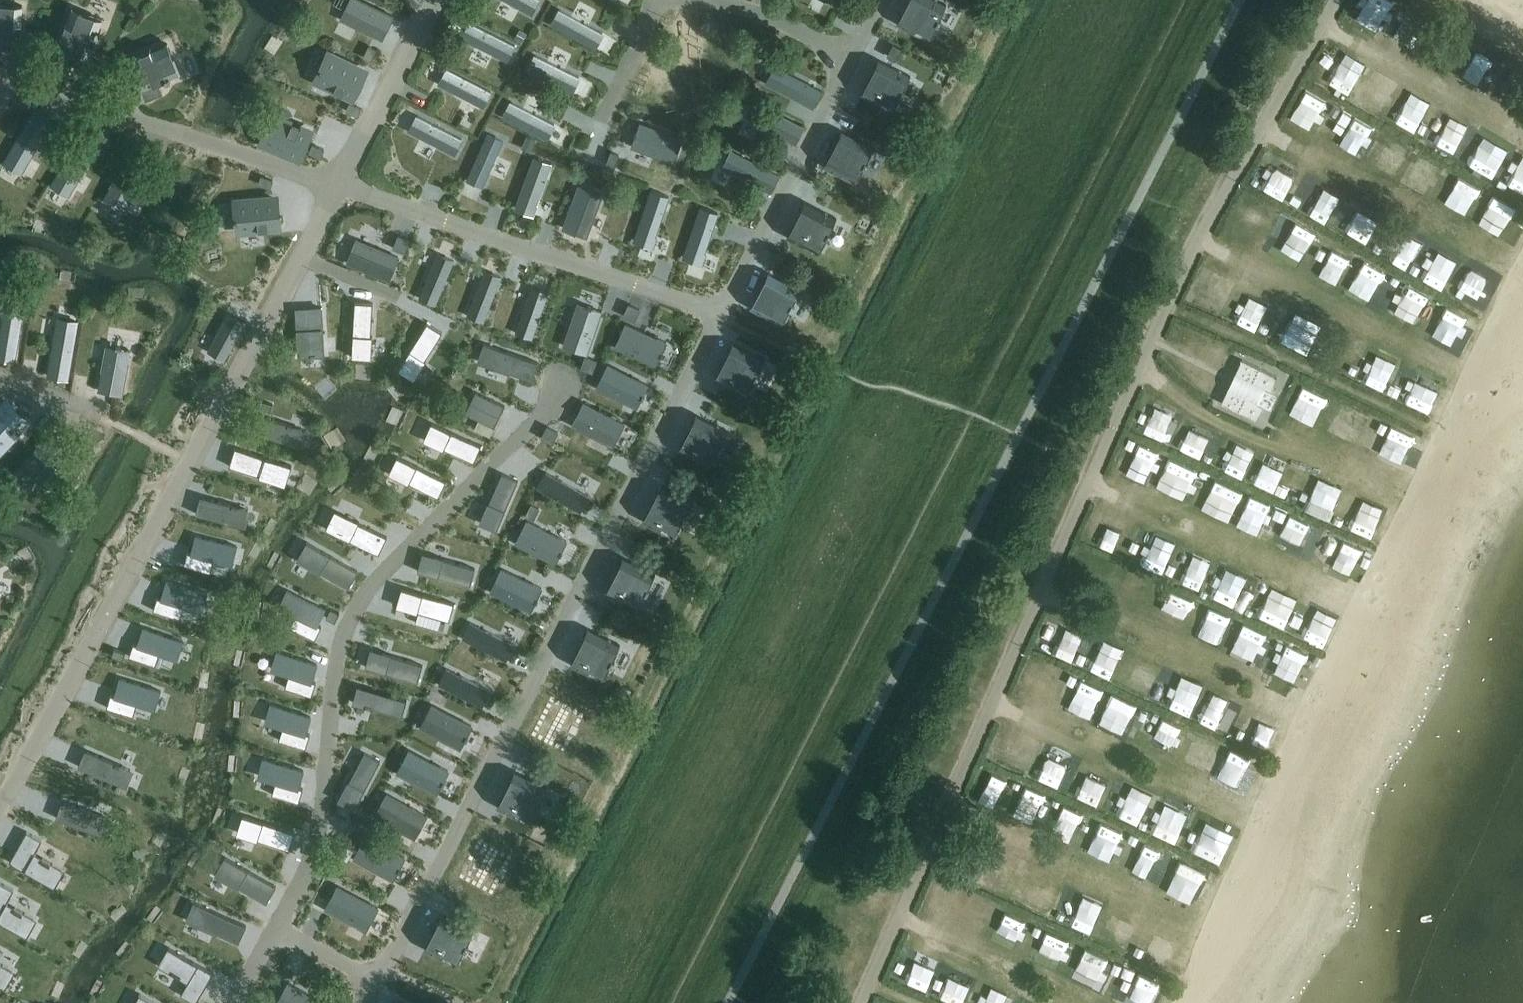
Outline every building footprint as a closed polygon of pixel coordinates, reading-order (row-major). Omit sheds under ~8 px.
[(339,18),(383,39),(395,15),(364,0),(349,0),(339,18)] [(532,15),(540,0),(506,0),(532,15)] [(860,17),(868,0),(827,0),(860,17)] [(898,23),(927,38),(945,3),(939,0),(910,0),(898,23)] [(19,45),(22,4),(0,2),(0,43),(19,45)] [(102,18),(73,7),(59,46),(88,56),(102,18)] [(560,8),(551,23),(596,49),(605,33),(560,8)] [(469,21),(461,36),(509,60),(516,45),(469,21)] [(931,43),(967,62),(975,47),(939,28),(931,43)] [(130,59),(147,100),(159,95),(154,83),(180,72),(167,43),(130,59)] [(534,54),(526,70),(573,92),(581,77),(534,54)] [(879,59),(861,94),(890,109),(908,74),(879,59)] [(774,65),(765,82),(813,107),(823,89),(774,65)] [(447,67),(438,82),(484,107),(492,91),(447,67)] [(510,100),(502,116),(549,139),(557,123),(510,100)] [(759,103),(750,120),(796,143),(805,126),(759,103)] [(33,111),(3,161),(22,172),(52,121),(33,111)] [(305,129),(271,113),(258,139),(293,155),(305,129)] [(417,115),(409,130),(455,153),(462,138),(417,115)] [(674,162),(683,138),(640,122),(632,146),(674,162)] [(843,130),(825,165),(854,180),(872,146),(843,130)] [(488,132),(467,179),(483,187),(504,139),(488,132)] [(81,133),(50,185),(70,196),(99,144),(81,133)] [(326,145),(315,140),(310,151),(321,156),(326,145)] [(117,180),(142,194),(161,161),(136,147),(117,180)] [(731,149),(722,166),(771,191),(780,174),(731,149)] [(533,156),(515,208),(534,215),(538,203),(552,163),(533,156)] [(579,185),(563,227),(587,236),(602,193),(579,185)] [(651,190),(633,240),(652,247),(669,196),(651,190)] [(1497,210),(1519,219),(1522,210),(1522,205),(1503,196),(1497,210)] [(274,197),(236,201),(240,230),(277,226),(274,197)] [(806,201),(788,236),(817,251),(835,217),(806,201)] [(700,206),(683,257),(701,264),(719,213),(700,206)] [(346,216),(318,217),(319,252),(346,252),(346,216)] [(357,239),(348,262),(389,279),(399,256),(357,239)] [(440,249),(421,293),(436,300),(455,256),(440,249)] [(1474,266),(1464,287),(1495,302),(1505,281),(1474,266)] [(485,270),(467,315),(484,321),(501,276),(485,270)] [(769,273),(751,307),(781,322),(799,288),(769,273)] [(532,286),(516,332),(533,337),(548,292),(532,286)] [(370,357),(371,357),(373,335),(371,335),(373,303),(356,302),(353,356),(370,357)] [(578,302),(564,345),(588,353),(602,310),(578,302)] [(0,333),(0,358),(15,360),(24,308),(5,305),(0,333)] [(321,307),(296,309),(299,354),(324,352),(321,307)] [(229,312),(209,350),(225,358),(245,321),(229,312)] [(58,316),(48,375),(70,379),(79,320),(58,316)] [(413,378),(414,379),(426,360),(425,359),(442,332),(428,323),(399,369),(413,378)] [(625,323),(615,346),(656,364),(667,341),(625,323)] [(538,362),(484,343),(478,360),(478,361),(509,372),(510,371),(532,379),(538,362)] [(734,343),(716,377),(745,393),(763,358),(734,343)] [(106,345),(99,390),(124,394),(131,349),(106,345)] [(1373,345),(1363,365),(1384,376),(1395,356),(1373,345)] [(1235,373),(1238,374),(1230,390),(1228,389),(1221,402),(1256,419),(1263,405),(1271,408),(1278,394),(1270,390),(1277,376),(1242,359),(1235,373)] [(608,364),(597,387),(637,407),(648,385),(608,364)] [(1411,392),(1436,403),(1444,385),(1420,374),(1411,392)] [(490,435),(504,405),(476,391),(466,412),(479,418),(475,427),(490,435)] [(0,410),(0,447),(2,449),(28,422),(7,402),(0,410)] [(584,402),(573,425),(613,445),(625,423),(584,402)] [(306,430),(257,414),(252,431),(301,446),(306,430)] [(697,414),(679,449),(709,464),(727,429),(697,414)] [(425,438),(424,440),(444,449),(445,447),(474,460),(481,445),(432,423),(425,438)] [(1139,431),(1131,450),(1153,459),(1161,440),(1139,431)] [(260,476),(285,484),(286,482),(291,466),(236,448),(231,465),(260,474),(260,476)] [(316,484),(328,469),(311,455),(299,470),(316,484)] [(390,471),(389,473),(409,483),(410,481),(438,496),(446,481),(397,456),(390,471)] [(518,479),(501,472),(489,502),(488,502),(480,522),(497,529),(508,502),(518,479)] [(589,496),(547,472),(538,488),(580,511),(589,496)] [(330,502),(358,521),(373,499),(345,480),(330,502)] [(690,501),(661,485),(643,520),(672,535),(690,501)] [(1253,510),(1258,488),(1242,485),(1238,507),(1253,510)] [(251,510),(201,496),(197,513),(247,526),(251,510)] [(358,521),(335,510),(327,527),(378,552),(386,536),(357,522),(358,521)] [(1313,543),(1326,526),(1310,513),(1297,530),(1313,543)] [(527,520),(515,542),(555,563),(567,540),(527,520)] [(16,568),(33,572),(41,539),(23,535),(16,568)] [(214,559),(232,564),(237,546),(196,535),(192,553),(188,552),(185,564),(211,571),(214,559)] [(1361,564),(1368,544),(1352,539),(1345,558),(1361,564)] [(470,584),(475,567),(443,559),(443,558),(422,552),(418,570),(446,578),(470,584)] [(654,572),(624,557),(607,591),(636,606),(654,572)] [(1228,564),(1218,588),(1241,597),(1251,573),(1228,564)] [(501,568),(490,590),(531,610),(542,588),(501,568)] [(183,605),(201,610),(207,592),(167,580),(161,598),(158,597),(155,608),(179,616),(183,605)] [(1273,580),(1262,607),(1280,614),(1291,588),(1273,580)] [(5,620),(17,589),(4,583),(0,593),(0,618),(5,620)] [(397,604),(397,606),(418,612),(419,610),(450,619),(454,603),(402,588),(397,604)] [(288,589),(279,606),(297,615),(291,625),(315,637),(320,626),(317,625),(325,608),(288,589)] [(1316,608),(1306,627),(1325,637),(1335,618),(1316,608)] [(514,644),(471,622),(463,638),(506,660),(514,644)] [(159,652),(177,659),(184,641),(144,627),(138,645),(135,644),(131,655),(155,664),(159,652)] [(588,628),(570,662),(600,678),(618,643),(588,628)] [(224,640),(218,659),(241,666),(246,647),(224,640)] [(418,681),(423,664),(392,655),(392,654),(371,648),(366,665),(394,674),(418,681)] [(277,651),(272,669),(290,675),(286,686),(311,694),(315,683),(312,682),(317,664),(277,651)] [(490,690),(447,668),(439,684),(482,706),(490,690)] [(137,703),(155,708),(161,691),(121,678),(115,696),(112,695),(108,706),(133,714),(137,703)] [(373,706),(402,714),(407,698),(387,692),(358,684),(353,702),(373,708),(373,706)] [(552,699),(534,734),(564,749),(581,714),(552,699)] [(338,722),(354,726),(359,706),(343,702),(338,722)] [(272,704),(266,721),(284,727),(280,739),(305,747),(309,735),(306,734),(311,716),(272,704)] [(432,705),(420,727),(461,748),(472,725),(432,705)] [(1220,751),(1226,732),(1206,727),(1200,746),(1220,751)] [(536,752),(527,747),(523,756),(532,761),(536,752)] [(133,770),(86,750),(79,766),(127,786),(133,770)] [(409,750),(397,772),(437,793),(449,771),(409,750)] [(380,760),(365,752),(349,780),(348,780),(338,799),(354,808),(369,782),(380,760)] [(264,758),(258,776),(277,782),(273,793),(298,801),(302,789),(299,788),(304,770),(264,758)] [(545,786),(516,770),(498,805),(527,820),(545,786)] [(387,794),(375,817),(415,838),(427,815),(387,794)] [(111,818),(62,800),(56,817),(105,835),(111,818)] [(237,831),(236,832),(257,839),(258,838),(289,848),(294,832),(242,815),(237,831)] [(27,831),(11,860),(55,886),(65,869),(34,852),(41,839),(27,831)] [(365,836),(354,858),(394,879),(405,857),(365,836)] [(479,842),(462,876),(491,892),(509,857),(479,842)] [(239,885),(266,901),(275,886),(251,871),(225,856),(215,874),(238,887),(239,885)] [(27,935),(37,919),(6,901),(14,889),(0,881),(0,920),(27,935)] [(338,886),(326,908),(366,930),(378,908),(338,886)] [(217,932),(239,942),(246,926),(220,914),(194,902),(193,904),(186,919),(217,933),(217,932)] [(455,962),(460,954),(464,946),(466,948),(469,942),(466,941),(473,929),(474,929),(474,928),(443,912),(442,912),(442,913),(443,914),(425,948),(443,957),(454,963),(455,963),(455,962)] [(196,1001),(212,972),(168,947),(158,964),(189,981),(182,993),(196,1001)] [(1103,948),(1097,968),(1117,974),(1123,954),(1103,948)] [(5,987),(15,970),(0,962),(0,984),(5,987)] [(1136,977),(1157,984),(1161,973),(1140,966),(1136,977)] [(277,1002),(326,1002),(288,982),(277,1002)] [(200,1002),(228,1002),(230,1000),(210,987),(200,1002)] [(139,994),(134,1002),(156,1002),(139,994)]
